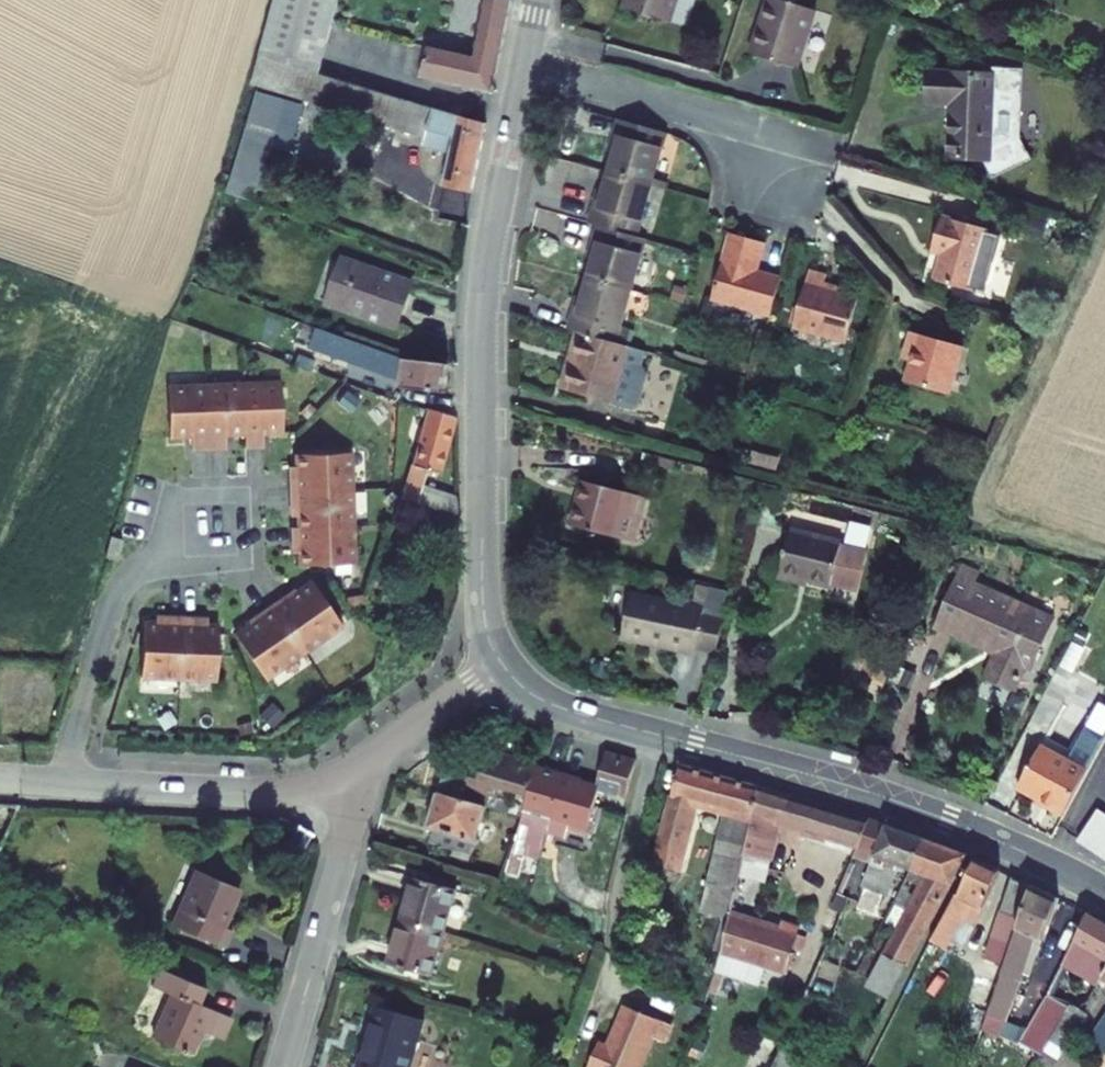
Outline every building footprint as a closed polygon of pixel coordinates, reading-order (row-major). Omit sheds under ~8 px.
[(330,0),(281,0),(263,61),(308,75),(330,0)] [(500,0),(486,0),(470,61),(430,49),(423,74),(494,94),(514,4),(500,0)] [(627,8),(674,23),(681,0),(630,0),(627,8)] [(785,0),(768,0),(751,51),(800,67),(818,11),(785,0)] [(442,188),(473,197),(487,127),(308,75),(263,61),(257,60),(245,104),(272,112),(275,101),(453,153),(442,188)] [(998,81),(937,76),(934,107),(954,109),(950,163),(989,167),(997,185),(1037,168),(1032,157),(1024,160),(1020,150),(1026,84),(1010,82),(1011,74),(998,72),(998,81)] [(245,104),(220,189),(247,197),(272,112),(245,104)] [(685,140),(635,125),(628,149),(634,151),(627,176),(670,189),(685,140)] [(670,189),(627,176),(618,207),(611,205),(604,226),(612,229),(654,242),(670,189)] [(998,236),(945,220),(937,248),(949,251),(939,286),(980,298),(981,295),(993,299),(1010,242),(998,239),(998,236)] [(654,242),(612,229),(604,255),(614,257),(607,281),(647,294),(662,244),(654,242)] [(708,301),(771,320),(783,281),(756,273),(764,244),(728,233),(708,301)] [(416,281),(342,258),(328,303),(403,325),(416,281)] [(810,273),(794,329),(847,344),(859,302),(824,292),(828,278),(810,273)] [(631,346),(647,294),(607,281),(597,314),(587,311),(581,332),(631,346)] [(966,346),(915,331),(910,349),(919,352),(910,383),(951,395),(966,346)] [(631,346),(581,332),(579,332),(561,391),(649,416),(661,374),(645,369),(650,352),(631,346)] [(397,379),(396,386),(433,399),(437,364),(402,358),(344,336),(336,356),(397,379)] [(282,383),(244,385),(246,435),(247,449),(265,449),(264,434),(285,432),(282,383)] [(207,387),(210,451),(227,451),(226,435),(246,435),(244,385),(207,387)] [(193,452),(210,451),(207,387),(169,389),(171,438),(192,437),(193,452)] [(418,468),(413,466),(404,498),(461,514),(460,494),(431,484),(434,473),(442,475),(461,418),(437,410),(418,468)] [(291,476),(292,493),(354,490),(353,453),(298,456),(299,476),(291,476)] [(648,500),(583,484),(572,528),(620,540),(626,516),(643,520),(648,500)] [(293,510),(300,509),(301,529),(356,527),(354,490),(292,493),(293,510)] [(637,544),(643,520),(626,516),(620,540),(637,544)] [(356,527),(301,529),(294,529),(294,547),(302,547),(303,567),(357,565),(356,527)] [(789,536),(779,578),(831,591),(842,548),(789,536)] [(111,559),(123,562),(128,542),(116,539),(111,559)] [(927,636),(945,644),(990,666),(978,691),(1007,705),(1020,679),(1027,683),(1051,633),(969,594),(973,586),(955,577),(927,636)] [(288,596),(274,606),(308,653),(345,627),(313,582),(290,599),(288,596)] [(716,655),(723,625),(702,620),(704,613),(635,595),(624,639),(692,657),(693,649),(716,655)] [(238,636),(270,680),(308,653),(274,606),(260,616),(262,619),(238,636)] [(148,620),(146,675),(183,676),(185,613),(168,613),(168,620),(148,620)] [(202,614),(185,613),(183,676),(220,677),(222,622),(201,622),(202,614)] [(1063,803),(1088,760),(1041,735),(1019,777),(1063,803)] [(435,781),(463,789),(466,776),(529,795),(542,762),(543,758),(489,740),(485,753),(475,750),(472,760),(443,751),(435,781)] [(596,782),(579,776),(562,818),(590,829),(605,788),(625,793),(634,756),(604,749),(596,782)] [(562,818),(579,776),(542,762),(529,795),(525,807),(523,811),(550,821),(553,815),(562,818)] [(699,912),(726,919),(728,911),(740,857),(756,792),(677,771),(649,871),(673,878),(693,805),(723,813),(699,912)] [(468,842),(482,795),(463,789),(435,781),(425,815),(433,817),(429,831),(468,842)] [(788,801),(756,792),(740,857),(764,864),(774,829),(780,831),(788,801)] [(1104,845),(1104,805),(1096,799),(1075,828),(1104,845)] [(780,831),(782,831),(856,853),(868,824),(788,801),(780,831)] [(538,854),(550,821),(523,811),(511,844),(538,854)] [(318,831),(302,824),(295,839),(311,846),(318,831)] [(865,990),(889,1003),(933,918),(963,860),(868,824),(856,853),(851,864),(869,871),(865,882),(891,893),(901,867),(924,877),(865,990)] [(985,896),(1004,859),(982,848),(963,884),(960,883),(936,927),(953,936),(977,892),(985,896)] [(410,867),(398,909),(439,922),(452,879),(410,867)] [(1025,910),(1037,877),(1018,867),(1001,897),(1025,910)] [(246,892),(202,873),(178,929),(230,950),(237,934),(230,931),(246,892)] [(1061,890),(1037,877),(1025,910),(1005,965),(1021,971),(1035,930),(1045,934),(1061,890)] [(1089,905),(1047,989),(1067,1000),(1091,981),(1080,975),(1096,942),(1104,947),(1104,914),(1089,905)] [(426,966),(439,922),(398,909),(384,954),(426,966)] [(728,911),(726,919),(712,977),(738,985),(744,964),(764,970),(788,977),(802,932),(728,911)] [(744,964),(738,985),(759,990),(764,970),(744,964)] [(202,989),(165,973),(158,989),(178,999),(159,1041),(196,1057),(205,1037),(214,1041),(225,1016),(196,1003),(202,989)] [(420,1011),(373,997),(360,1039),(407,1053),(420,1011)] [(1104,1038),(1104,1004),(1101,1009),(1091,1002),(1081,1016),(1091,1024),(1086,1031),(1101,1043),(1104,1038)] [(598,1066),(648,1066),(658,1045),(666,1049),(673,1031),(633,1014),(615,1056),(604,1052),(598,1066)] [(360,1039),(352,1066),(356,1066),(403,1066),(407,1053),(360,1039)] [(773,1066),(848,1066),(784,1040),(773,1066)]
